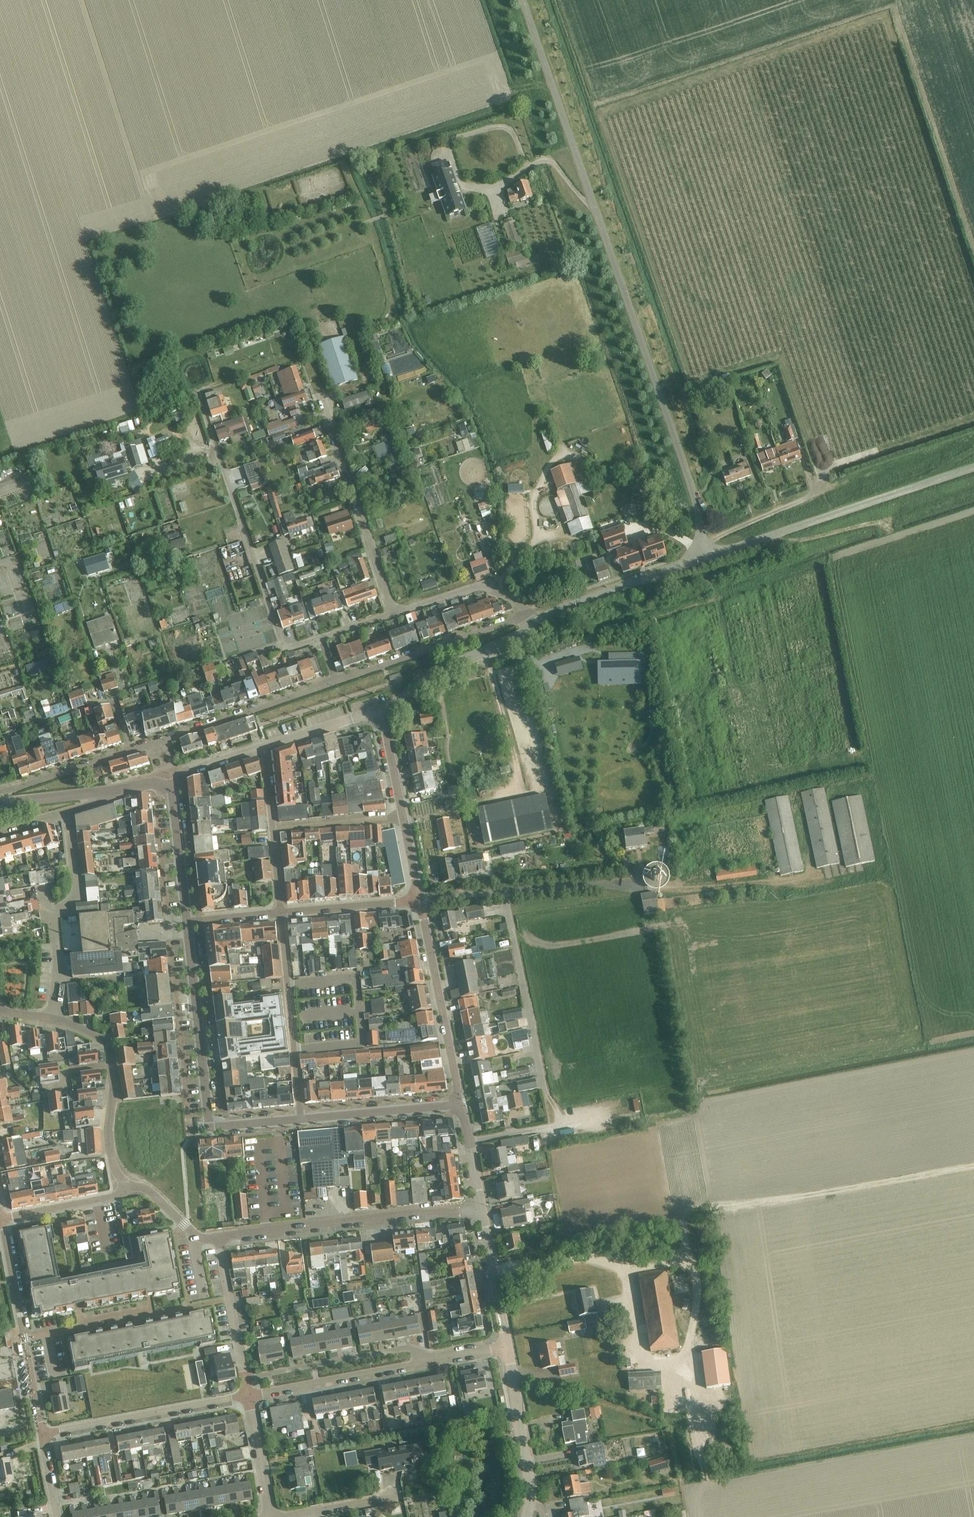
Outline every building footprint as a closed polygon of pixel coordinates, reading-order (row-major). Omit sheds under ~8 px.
[(447,217),(466,210),(452,171),(449,172),(445,161),(432,166),(436,176),(433,177),(438,193),(437,194),(439,202),(441,201),(447,217)] [(516,185),(518,192),(509,195),(511,203),(521,200),(521,201),(533,197),(528,182),(516,185)] [(523,244),(515,221),(513,222),(512,218),(504,221),(505,224),(504,225),(512,248),(523,244)] [(501,254),(491,224),(476,229),(487,259),(501,254)] [(524,249),(505,255),(509,267),(528,260),(524,249)] [(272,330),(264,333),(267,339),(274,336),(272,330)] [(334,388),(358,380),(343,337),(319,345),(334,388)] [(294,339),(286,342),(288,345),(289,345),(290,348),(296,346),(294,339)] [(371,344),(378,363),(384,361),(381,352),(378,341),(371,344)] [(231,346),(223,349),(226,356),(234,353),(231,346)] [(214,351),(207,354),(209,358),(211,358),(211,360),(217,359),(214,351)] [(392,375),(388,364),(383,366),(386,377),(392,375)] [(266,371),(268,375),(279,371),(278,366),(266,371)] [(303,391),(296,368),(296,367),(277,374),(285,397),(303,391)] [(767,370),(762,375),(766,380),(771,376),(767,370)] [(252,380),(263,376),(262,373),(248,378),(248,379),(250,385),(250,384),(253,383),(252,380)] [(252,388),(250,384),(250,385),(248,379),(239,382),(242,392),(246,390),(246,391),(252,388)] [(259,386),(252,388),(255,395),(261,393),(259,386)] [(727,395),(725,387),(717,389),(719,398),(727,395)] [(298,415),(295,405),(307,401),(303,391),(285,397),(281,398),(284,409),(289,407),(290,411),(289,411),(291,417),(298,415)] [(341,401),(344,411),(373,401),(370,391),(341,401)] [(216,400),(213,393),(205,395),(212,418),(228,413),(223,398),(216,400)] [(710,401),(707,393),(700,395),(703,403),(710,401)] [(176,406),(164,410),(166,416),(178,412),(176,406)] [(182,413),(174,415),(177,422),(184,419),(182,413)] [(230,439),(229,434),(244,429),(240,419),(215,428),(216,433),(217,433),(220,442),(230,439)] [(269,437),(286,432),(297,428),(294,419),(282,423),(281,420),(266,425),(267,429),(269,437)] [(366,427),(368,434),(380,430),(379,427),(380,426),(379,423),(366,427)] [(380,426),(379,427),(380,430),(381,434),(390,432),(387,424),(380,426)] [(465,424),(458,426),(462,437),(469,435),(465,424)] [(549,444),(555,443),(549,425),(543,427),(549,444)] [(783,429),(788,442),(795,440),(790,426),(783,429)] [(119,427),(114,428),(116,436),(122,435),(121,431),(119,427)] [(294,448),(309,442),(309,444),(316,441),(315,439),(323,437),(320,428),(312,431),(313,432),(295,438),(294,435),(291,436),(292,440),(291,440),(294,448)] [(358,432),(362,443),(364,442),(363,440),(363,439),(363,438),(368,436),(366,431),(363,432),(362,430),(358,432)] [(264,431),(252,435),(254,442),(266,438),(264,431)] [(274,443),(286,439),(284,433),(272,437),(274,443)] [(762,449),(758,435),(751,438),(755,451),(762,449)] [(326,456),(321,441),(310,445),(312,452),(306,454),(309,462),(326,456)] [(398,456),(392,441),(386,443),(392,459),(391,461),(391,473),(401,473),(400,470),(401,470),(401,467),(404,467),(405,463),(400,463),(400,462),(398,456)] [(461,442),(456,444),(459,454),(465,452),(461,442)] [(800,457),(795,445),(794,442),(775,448),(776,449),(775,449),(777,455),(780,464),(800,457)] [(500,489),(516,487),(517,487),(524,486),(532,485),(535,485),(537,483),(539,482),(540,479),(541,477),(542,474),(541,472),(537,456),(534,446),(513,452),(493,458),(495,463),(497,473),(499,483),(500,489)] [(132,469),(141,466),(135,447),(127,450),(130,462),(125,464),(123,459),(95,468),(100,483),(128,475),(126,470),(132,468),(132,469)] [(357,447),(345,451),(347,457),(359,454),(357,447)] [(780,464),(777,455),(775,449),(757,456),(762,471),(780,464)] [(155,450),(148,452),(151,460),(158,458),(155,450)] [(418,457),(412,459),(415,468),(421,466),(418,457)] [(733,467),(738,480),(750,475),(744,461),(742,462),(742,464),(733,467)] [(260,475),(255,462),(244,466),(248,479),(260,475)] [(321,468),(325,482),(334,479),(340,477),(337,470),(334,471),(333,465),(322,468),(322,467),(321,468)] [(640,466),(633,469),(637,481),(644,478),(640,466)] [(570,524),(574,536),(591,530),(580,497),(596,492),(593,481),(588,483),(585,475),(574,479),(570,467),(553,473),(559,492),(564,490),(570,508),(563,510),(568,524),(574,521),(575,523),(570,524)] [(725,484),(738,480),(733,467),(721,472),(725,484)] [(317,485),(325,482),(321,468),(304,473),(306,479),(309,478),(311,486),(316,484),(317,485)] [(477,502),(488,499),(486,490),(475,493),(477,502)] [(247,491),(239,493),(241,499),(248,496),(247,491)] [(268,496),(276,520),(282,518),(276,498),(281,496),(280,492),(268,496)] [(133,499),(125,502),(127,509),(135,507),(133,499)] [(491,507),(490,506),(489,502),(478,506),(480,511),(491,507)] [(188,511),(186,503),(180,505),(182,513),(188,511)] [(352,528),(347,513),(347,511),(324,518),(329,534),(340,530),(341,532),(352,528)] [(301,536),(296,522),(293,512),(283,516),(286,525),(281,527),(284,536),(289,534),(291,540),(301,536)] [(315,532),(313,526),(311,517),(296,522),(301,536),(303,536),(301,530),(309,528),(311,533),(315,532)] [(76,523),(79,532),(86,529),(83,521),(76,523)] [(647,564),(666,557),(659,538),(653,540),(652,536),(647,538),(647,541),(640,543),(639,541),(628,545),(622,526),(601,534),(608,553),(609,553),(609,554),(617,551),(624,572),(641,567),(645,566),(645,565),(647,564)] [(386,544),(396,541),(394,534),(384,538),(386,544)] [(184,540),(169,545),(171,553),(186,548),(184,540)] [(268,546),(272,558),(278,575),(293,570),(283,541),(268,546)] [(334,551),(331,543),(324,545),(326,553),(334,551)] [(380,552),(382,558),(388,556),(386,549),(380,552)] [(361,554),(347,558),(348,563),(349,564),(363,559),(361,554)] [(105,555),(84,561),(89,576),(109,570),(105,555)] [(301,558),(295,560),(299,570),(304,568),(301,558)] [(370,578),(363,559),(349,564),(348,564),(350,568),(350,567),(350,569),(356,567),(361,581),(370,578)] [(472,564),(475,574),(487,570),(484,560),(472,564)] [(596,572),(599,581),(610,577),(604,560),(593,564),(596,572)] [(44,570),(51,591),(73,584),(66,563),(44,570)] [(348,564),(349,564),(348,563),(338,566),(339,571),(350,568),(348,564)] [(320,566),(298,573),(299,577),(324,569),(323,565),(320,565),(320,566)] [(140,569),(113,577),(120,600),(132,597),(131,592),(145,588),(140,569)] [(315,572),(299,577),(301,581),(316,576),(315,572)] [(39,573),(34,575),(36,582),(42,580),(39,573)] [(272,581),(268,582),(270,590),(274,588),(278,599),(288,596),(282,578),(272,581)] [(421,583),(423,590),(429,588),(427,581),(421,583)] [(364,601),(361,592),(361,591),(357,593),(355,587),(343,592),(348,607),(364,601)] [(365,604),(367,604),(367,603),(368,602),(367,600),(372,598),(372,595),(376,594),(374,588),(361,592),(364,601),(365,604)] [(133,595),(132,610),(139,610),(140,602),(145,602),(145,595),(133,595)] [(321,598),(327,614),(342,609),(337,595),(332,597),(332,595),(321,598)] [(287,605),(285,598),(279,600),(281,607),(287,605)] [(310,619),(327,614),(321,598),(305,604),(310,619)] [(497,605),(496,603),(494,598),(487,601),(488,601),(494,617),(512,610),(511,606),(509,605),(502,607),(501,604),(497,605)] [(494,617),(488,601),(487,601),(477,604),(478,605),(483,620),(494,617)] [(71,602),(55,607),(57,615),(73,610),(71,602)] [(288,608),(294,625),(308,620),(303,603),(288,608)] [(443,605),(437,608),(440,616),(446,614),(443,605)] [(472,624),(467,609),(466,609),(464,605),(453,609),(454,613),(459,628),(471,624),(472,624)] [(473,624),(483,620),(478,605),(467,609),(472,624),(473,624)] [(147,608),(151,617),(155,615),(151,606),(147,608)] [(445,633),(439,618),(440,618),(440,616),(437,608),(436,606),(430,609),(434,620),(429,622),(428,620),(426,621),(426,622),(416,625),(422,642),(432,638),(431,638),(445,633)] [(282,628),(294,625),(288,608),(277,612),(282,628)] [(447,632),(459,628),(454,613),(442,617),(447,632)] [(95,649),(119,641),(110,616),(86,624),(95,649)] [(138,621),(140,632),(151,630),(149,619),(138,621)] [(401,630),(407,647),(418,643),(413,626),(401,630)] [(375,638),(372,629),(367,631),(367,630),(360,633),(365,649),(368,648),(367,644),(370,643),(369,640),(375,638)] [(395,651),(407,647),(401,630),(389,634),(395,651)] [(349,646),(355,665),(366,661),(360,642),(349,646)] [(392,652),(388,642),(365,650),(369,660),(392,652)] [(569,642),(560,646),(562,651),(571,647),(569,642)] [(355,665),(349,646),(344,648),(343,646),(337,648),(344,669),(355,665)] [(48,650),(37,653),(39,658),(50,655),(48,650)] [(282,657),(280,650),(269,654),(272,660),(282,657)] [(260,659),(259,657),(257,652),(244,657),(247,664),(260,659)] [(236,653),(227,656),(230,665),(239,662),(236,653)] [(259,657),(260,659),(263,669),(273,665),(269,654),(259,657)] [(610,664),(599,664),(599,672),(599,679),(608,679),(608,680),(631,679),(639,679),(639,671),(640,671),(640,664),(644,664),(644,655),(610,655),(610,664)] [(579,658),(568,661),(571,673),(582,670),(579,658)] [(246,670),(243,660),(235,663),(241,677),(245,675),(244,671),(246,670)] [(298,665),(299,667),(304,682),(315,678),(314,675),(321,673),(316,660),(298,665)] [(216,672),(215,667),(214,664),(203,667),(208,684),(214,682),(213,676),(217,674),(216,672)] [(292,686),(304,682),(299,667),(287,671),(292,686)] [(292,686),(287,671),(286,670),(276,674),(282,690),(292,686)] [(265,677),(259,680),(256,673),(251,675),(259,693),(259,694),(259,695),(260,694),(261,697),(271,694),(265,678),(265,677)] [(107,681),(100,683),(104,693),(118,688),(113,674),(105,676),(107,681)] [(271,694),(282,690),(276,674),(265,678),(271,694)] [(244,684),(246,684),(245,681),(243,682),(244,684),(232,688),(238,705),(249,701),(244,684)] [(244,684),(249,701),(258,698),(252,684),(247,686),(246,684),(244,684)] [(136,694),(146,691),(144,685),(134,688),(136,694)] [(26,700),(29,699),(24,686),(0,693),(0,697),(23,690),(26,700)] [(232,688),(230,689),(230,688),(220,691),(221,695),(226,709),(238,705),(232,688)] [(68,694),(73,710),(88,705),(83,689),(68,694)] [(742,701),(740,690),(729,692),(731,703),(742,701)] [(214,697),(214,695),(213,692),(210,693),(211,696),(216,712),(226,709),(221,695),(214,697)] [(189,702),(194,720),(216,712),(212,698),(205,700),(203,695),(201,695),(201,694),(188,698),(188,699),(189,702)] [(174,704),(173,699),(169,700),(172,706),(164,709),(171,727),(177,725),(174,704)] [(194,720),(189,702),(188,699),(174,704),(177,725),(194,720)] [(40,717),(45,715),(51,713),(48,705),(37,709),(40,717)] [(112,725),(113,728),(108,729),(106,722),(113,720),(109,707),(94,712),(100,730),(102,729),(103,731),(109,747),(121,743),(116,727),(117,727),(116,724),(112,725)] [(16,718),(14,711),(7,709),(1,711),(2,715),(8,713),(11,720),(16,718)] [(159,731),(171,727),(164,709),(153,712),(159,731)] [(433,723),(433,720),(431,709),(419,712),(422,725),(433,723)] [(71,714),(73,720),(81,717),(79,711),(71,714)] [(146,735),(159,731),(153,712),(143,716),(142,713),(134,716),(135,719),(128,721),(132,733),(145,729),(146,735)] [(250,734),(258,731),(253,717),(246,719),(250,734)] [(233,739),(250,734),(246,719),(229,725),(233,739)] [(230,740),(233,739),(229,725),(213,730),(218,743),(218,744),(230,740)] [(109,747),(103,731),(102,729),(100,730),(101,732),(92,735),(97,751),(109,747)] [(208,746),(218,743),(213,730),(204,733),(208,746)] [(329,762),(341,759),(336,734),(325,737),(328,755),(329,762)] [(369,734),(343,740),(347,756),(367,752),(368,758),(365,763),(367,772),(378,771),(375,768),(374,764),(376,760),(373,757),(372,751),(373,751),(369,734)] [(424,734),(423,734),(405,737),(408,752),(427,749),(424,734)] [(84,755),(97,751),(92,735),(79,739),(78,739),(84,755)] [(199,741),(197,735),(180,741),(182,747),(181,747),(184,755),(202,749),(200,741),(199,741)] [(329,762),(328,755),(325,737),(311,741),(312,741),(315,758),(318,772),(322,771),(321,763),(329,762)] [(55,745),(55,744),(53,738),(51,739),(51,740),(42,743),(43,746),(41,746),(42,749),(42,750),(48,767),(59,763),(54,746),(55,745)] [(70,760),(84,755),(78,739),(65,744),(70,760)] [(32,772),(25,754),(24,749),(21,740),(15,741),(17,748),(15,748),(17,756),(12,758),(14,766),(17,765),(21,776),(32,772)] [(308,761),(315,758),(312,741),(298,745),(300,756),(301,756),(302,762),(308,761)] [(70,760),(65,744),(64,743),(57,745),(56,743),(55,744),(55,745),(54,746),(59,763),(70,760)] [(272,754),(273,765),(291,763),(291,757),(297,755),(294,747),(275,753),(276,754),(272,754)] [(48,767),(42,750),(42,749),(34,752),(34,751),(25,754),(32,772),(48,767)] [(425,764),(424,757),(428,756),(427,749),(408,752),(411,767),(425,764)] [(109,764),(113,776),(130,771),(131,771),(149,766),(146,753),(109,764)] [(248,776),(261,772),(257,759),(239,765),(243,777),(248,776)] [(344,763),(342,766),(343,775),(353,774),(351,762),(344,763)] [(437,766),(437,762),(425,764),(411,767),(413,777),(425,775),(433,773),(431,768),(437,766)] [(273,765),(274,776),(292,774),(292,767),(295,767),(295,763),(291,763),(273,765)] [(103,779),(113,776),(109,764),(99,767),(103,779)] [(243,778),(243,777),(239,765),(221,770),(224,783),(230,781),(230,782),(243,778)] [(101,777),(98,770),(91,772),(93,779),(101,777)] [(225,786),(224,783),(221,770),(208,774),(212,788),(212,790),(225,786)] [(346,775),(343,775),(347,807),(364,805),(377,803),(373,779),(377,779),(376,775),(378,771),(367,772),(367,773),(366,776),(356,777),(354,776),(353,774),(346,775)] [(296,773),(275,776),(276,786),(293,784),(292,778),(296,777),(296,773)] [(209,788),(212,788),(208,774),(206,775),(188,781),(190,800),(210,798),(210,796),(209,788)] [(426,780),(425,775),(413,777),(416,794),(434,790),(434,786),(436,785),(434,778),(426,780)] [(377,803),(364,805),(365,813),(385,810),(380,781),(377,781),(377,779),(373,779),(377,803)] [(297,784),(293,784),(276,786),(277,797),(295,795),(294,789),(297,788),(297,784)] [(458,786),(447,788),(449,797),(459,795),(458,786)] [(310,790),(311,803),(321,801),(319,789),(315,789),(310,790)] [(802,793),(817,868),(839,864),(823,789),(802,793)] [(263,791),(251,792),(251,800),(264,799),(263,791)] [(125,806),(151,804),(150,795),(133,797),(124,800),(125,806)] [(298,795),(277,797),(278,808),(295,807),(295,799),(299,799),(298,795)] [(545,795),(477,810),(484,845),(553,831),(545,795)] [(191,811),(209,809),(226,807),(224,796),(215,797),(210,798),(190,800),(191,811)] [(766,801),(781,876),(803,871),(788,796),(766,801)] [(832,802),(846,867),(874,861),(861,796),(832,802)] [(446,808),(457,806),(456,800),(444,802),(446,808)] [(251,819),(266,817),(264,802),(249,804),(251,819)] [(333,804),(334,816),(348,815),(347,802),(333,804)] [(90,827),(98,825),(117,819),(114,803),(109,805),(75,815),(76,828),(90,826),(90,827)] [(133,815),(152,813),(151,804),(125,806),(125,811),(133,810),(133,815)] [(322,805),(323,817),(334,816),(333,804),(322,805)] [(294,814),(295,821),(308,820),(307,805),(293,807),(294,814)] [(293,807),(278,808),(278,815),(294,814),(293,807)] [(193,824),(219,821),(218,816),(212,817),(212,818),(210,819),(209,809),(191,811),(193,824)] [(119,830),(153,826),(152,813),(133,815),(131,815),(132,822),(119,824),(119,830)] [(294,814),(278,815),(279,822),(295,821),(294,814)] [(254,833),(267,832),(266,817),(251,819),(236,820),(238,832),(252,830),(252,833),(254,833)] [(456,837),(453,838),(449,819),(437,822),(443,851),(455,849),(462,847),(460,839),(457,840),(456,837)] [(211,826),(216,826),(216,827),(224,827),(224,826),(224,821),(219,821),(193,824),(194,838),(212,837),(211,826)] [(89,832),(99,832),(98,825),(90,827),(90,826),(76,828),(77,833),(89,832)] [(375,826),(375,832),(375,834),(376,843),(383,843),(381,825),(375,826)] [(54,826),(40,830),(40,831),(45,848),(46,848),(59,844),(54,826)] [(133,839),(154,837),(153,826),(119,830),(117,830),(118,835),(133,834),(133,839)] [(375,834),(375,832),(374,826),(366,826),(367,841),(375,840),(374,834),(375,834)] [(350,842),(350,829),(350,828),(319,830),(320,837),(336,836),(337,842),(350,842)] [(350,829),(350,842),(351,844),(365,843),(364,828),(350,829)] [(654,833),(653,828),(624,832),(627,850),(647,847),(646,834),(654,833)] [(320,841),(320,837),(319,830),(305,831),(305,842),(306,842),(320,841)] [(405,884),(394,830),(382,832),(393,886),(405,884)] [(40,831),(30,834),(35,851),(45,848),(40,831)] [(307,854),(306,842),(305,842),(305,831),(291,832),(293,848),(282,849),(284,870),(297,870),(296,857),(297,857),(297,856),(298,856),(298,855),(299,854),(303,854),(303,855),(304,856),(305,856),(306,856),(306,855),(307,854)] [(90,844),(89,832),(77,833),(78,844),(90,844)] [(35,851),(30,834),(20,837),(25,854),(35,851)] [(251,844),(251,835),(241,836),(242,845),(251,844)] [(25,854),(20,837),(9,840),(14,857),(25,854)] [(120,850),(138,849),(155,847),(154,837),(133,839),(134,844),(120,845),(120,850)] [(214,853),(214,852),(212,837),(194,838),(196,855),(214,853)] [(9,840),(0,842),(0,846),(4,860),(14,857),(9,840)] [(523,843),(511,845),(513,854),(525,851),(523,843)] [(79,854),(91,853),(90,844),(78,844),(79,854)] [(140,872),(158,871),(155,847),(138,849),(137,850),(135,852),(135,855),(137,856),(139,856),(139,857),(137,857),(136,859),(123,860),(123,868),(137,866),(137,865),(140,865),(140,872)] [(256,849),(256,848),(248,849),(249,861),(269,859),(268,847),(256,849)] [(346,861),(342,861),(341,849),(337,849),(337,861),(338,880),(340,899),(354,897),(352,867),(346,867),(346,861)] [(224,863),(224,864),(229,863),(228,851),(214,852),(214,853),(196,855),(197,867),(224,863)] [(58,853),(59,866),(66,866),(65,853),(58,853)] [(82,876),(85,876),(94,876),(92,853),(91,853),(79,854),(82,876)] [(439,863),(443,883),(456,881),(454,873),(460,872),(461,876),(486,872),(482,855),(439,863)] [(338,880),(337,861),(334,862),(335,866),(326,866),(326,861),(322,861),(323,870),(324,882),(325,900),(340,899),(338,880)] [(256,883),(271,881),(270,862),(254,864),(256,883)] [(226,886),(224,864),(224,863),(197,867),(200,889),(221,887),(221,886),(226,886)] [(717,881),(756,875),(755,865),(715,871),(717,881)] [(367,877),(359,878),(358,866),(352,867),(354,897),(369,896),(367,877)] [(310,901),(309,883),(301,884),(300,869),(297,870),(284,870),(285,881),(296,880),(296,884),(298,884),(299,902),(310,901)] [(0,872),(0,879),(9,877),(8,876),(7,870),(0,872)] [(55,870),(45,871),(48,884),(54,883),(55,870)] [(325,900),(324,882),(323,870),(312,871),(308,871),(309,883),(310,901),(325,900)] [(665,878),(665,876),(664,875),(663,873),(662,872),(661,871),(659,870),(658,870),(656,870),(654,870),(653,871),(652,872),(651,873),(650,875),(649,876),(649,878),(650,880),(651,881),(652,883),(653,884),(655,884),(656,885),(658,885),(660,884),(661,884),(663,882),(664,881),(664,880),(665,878)] [(31,886),(39,884),(39,886),(48,884),(45,871),(37,874),(36,872),(28,873),(31,886)] [(138,892),(160,890),(158,871),(140,872),(136,872),(138,892)] [(380,895),(379,880),(379,879),(372,879),(372,875),(367,876),(367,877),(369,896),(380,895)] [(390,879),(389,880),(389,876),(384,876),(385,878),(380,878),(380,880),(379,880),(380,895),(380,898),(392,896),(390,879)] [(5,893),(4,886),(9,885),(9,880),(0,881),(0,894),(5,893)] [(287,903),(299,902),(298,884),(296,884),(296,880),(285,881),(287,903)] [(246,892),(241,893),(240,884),(232,885),(234,908),(248,907),(246,892)] [(226,892),(227,889),(226,886),(221,886),(221,887),(200,889),(202,912),(214,911),(213,904),(219,901),(221,900),(222,899),(223,898),(224,897),(224,896),(225,895),(226,894),(226,892)] [(4,905),(3,898),(12,897),(23,895),(22,890),(5,893),(0,894),(0,906),(4,905)] [(139,904),(145,903),(161,902),(160,890),(138,892),(135,892),(135,891),(125,892),(125,891),(120,892),(121,897),(138,896),(139,904)] [(99,893),(87,895),(88,903),(76,904),(77,914),(99,912),(98,902),(100,902),(99,893)] [(666,912),(664,899),(657,901),(656,893),(641,895),(645,915),(658,913),(658,914),(660,914),(659,913),(666,912)] [(37,899),(24,902),(25,907),(27,907),(28,913),(39,911),(37,899)] [(6,917),(5,910),(14,909),(25,907),(24,902),(4,905),(0,906),(0,918),(6,917)] [(162,912),(161,902),(145,903),(146,907),(133,909),(133,912),(136,911),(136,914),(162,912)] [(456,923),(485,918),(483,906),(483,905),(459,910),(459,912),(442,916),(445,933),(457,930),(456,923)] [(133,912),(79,917),(83,954),(110,952),(109,937),(137,935),(138,931),(125,934),(124,926),(138,925),(137,920),(137,914),(136,914),(133,915),(133,912)] [(162,912),(137,914),(137,920),(141,919),(141,920),(146,920),(146,919),(147,919),(148,924),(163,922),(162,912)] [(380,930),(396,928),(400,928),(400,927),(406,927),(406,930),(414,928),(412,916),(404,918),(399,918),(398,912),(379,914),(380,930)] [(29,920),(28,913),(6,917),(0,918),(0,936),(12,934),(11,928),(12,928),(11,921),(15,921),(15,922),(29,920)] [(367,931),(378,930),(376,914),(367,915),(365,915),(355,916),(354,916),(356,932),(357,940),(359,939),(360,950),(368,949),(367,931)] [(350,916),(339,917),(341,936),(341,941),(352,940),(350,916)] [(334,937),(341,936),(339,917),(327,918),(327,919),(329,940),(330,951),(335,950),(334,937)] [(317,941),(329,940),(327,919),(312,920),(313,933),(312,933),(313,944),(314,944),(318,944),(317,941)] [(302,945),(313,944),(312,933),(313,933),(312,920),(300,921),(302,941),(301,941),(302,945)] [(301,941),(302,941),(300,921),(288,922),(290,946),(298,945),(298,946),(302,945),(301,941)] [(265,947),(265,942),(277,941),(276,924),(263,925),(264,942),(260,943),(261,948),(262,948),(265,947)] [(242,944),(260,943),(264,942),(263,925),(240,927),(242,938),(242,944)] [(239,938),(242,938),(240,927),(205,931),(208,958),(235,955),(235,950),(240,950),(239,938)] [(138,944),(139,944),(138,943),(138,941),(137,939),(137,937),(137,935),(109,937),(110,952),(83,954),(70,955),(73,978),(123,973),(122,964),(122,959),(138,958),(138,944)] [(484,952),(484,951),(491,949),(489,938),(477,940),(478,947),(483,946),(483,949),(480,949),(480,953),(484,952)] [(402,959),(417,957),(418,957),(415,941),(407,942),(400,943),(398,944),(398,947),(395,947),(396,952),(401,951),(402,959)] [(148,961),(167,959),(165,943),(139,944),(138,944),(138,958),(139,962),(148,961)] [(465,952),(464,944),(448,947),(450,959),(472,955),(471,950),(465,952)] [(380,946),(381,961),(388,960),(388,958),(390,957),(389,945),(380,946)] [(263,958),(279,956),(278,946),(265,947),(262,948),(263,958)] [(238,960),(237,958),(237,955),(235,955),(208,958),(210,969),(230,967),(229,961),(238,960)] [(264,964),(280,963),(279,956),(263,958),(263,961),(252,962),(252,965),(264,964)] [(332,971),(341,970),(340,957),(330,958),(332,971)] [(350,969),(357,969),(357,967),(356,959),(356,957),(349,957),(350,969)] [(389,976),(419,972),(417,957),(402,959),(402,960),(388,962),(389,976)] [(169,977),(167,960),(167,959),(148,961),(150,980),(169,977)] [(317,972),(325,972),(324,959),(316,960),(317,972)] [(479,995),(472,962),(455,965),(460,990),(450,992),(452,1000),(479,995)] [(130,963),(122,964),(123,973),(131,972),(130,963)] [(280,963),(264,964),(266,979),(271,978),(281,977),(280,963)] [(230,967),(210,969),(211,984),(231,982),(230,967)] [(389,976),(372,979),(372,988),(384,987),(383,985),(385,985),(386,988),(393,987),(395,987),(396,988),(421,984),(419,972),(389,976)] [(150,1009),(172,1007),(169,977),(150,980),(146,980),(150,1009)] [(138,987),(137,978),(124,979),(125,988),(138,987)] [(272,988),(271,978),(260,980),(261,990),(272,988)] [(81,983),(67,984),(68,1002),(82,1001),(81,983)] [(252,984),(253,992),(261,991),(260,983),(252,984)] [(214,999),(232,997),(241,996),(241,991),(233,992),(233,994),(231,994),(230,984),(212,986),(214,999)] [(410,1002),(429,998),(427,987),(408,991),(410,1002)] [(515,995),(514,989),(502,991),(503,997),(515,995)] [(489,1000),(501,997),(500,990),(488,993),(489,1000)] [(274,1056),(274,1055),(289,1053),(286,1028),(285,1021),(282,996),(261,999),(261,1004),(255,1005),(255,1004),(234,1006),(232,997),(214,999),(217,1024),(219,1043),(222,1062),(244,1060),(274,1056)] [(429,998),(410,1002),(412,1013),(432,1009),(429,998)] [(459,1001),(465,1030),(482,1027),(479,1010),(477,1010),(478,1006),(476,1004),(478,1004),(477,998),(459,1001)] [(94,1015),(93,1008),(98,1008),(97,1002),(93,1002),(80,1003),(81,1016),(94,1015)] [(79,1016),(77,1003),(68,1004),(70,1016),(79,1016)] [(384,1005),(371,1006),(372,1015),(385,1014),(384,1005)] [(136,1024),(152,1022),(173,1020),(172,1007),(150,1009),(140,1010),(141,1017),(135,1018),(136,1024)] [(521,1009),(502,1013),(504,1023),(523,1019),(521,1009)] [(397,1031),(411,1030),(435,1026),(432,1013),(416,1015),(417,1022),(410,1023),(397,1023),(397,1031)] [(112,1027),(123,1026),(126,1025),(125,1014),(110,1016),(112,1027)] [(369,1020),(371,1033),(383,1031),(382,1019),(369,1020)] [(142,1036),(145,1036),(175,1033),(173,1020),(152,1022),(153,1029),(141,1030),(142,1036)] [(518,1021),(499,1025),(499,1027),(500,1035),(507,1033),(507,1031),(519,1028),(518,1021)] [(114,1039),(125,1038),(123,1026),(112,1027),(114,1039)] [(412,1038),(413,1044),(437,1039),(435,1026),(411,1030),(387,1032),(388,1040),(412,1038)] [(27,1045),(26,1033),(21,1033),(20,1027),(7,1029),(10,1048),(27,1045)] [(467,1042),(484,1038),(482,1027),(465,1030),(467,1042)] [(526,1030),(512,1033),(514,1043),(528,1041),(526,1030)] [(46,1049),(44,1036),(39,1037),(38,1031),(26,1033),(27,1045),(28,1051),(46,1049)] [(73,1033),(65,1031),(67,1048),(75,1047),(73,1033)] [(175,1033),(145,1036),(146,1041),(152,1040),(152,1038),(155,1038),(156,1045),(156,1048),(176,1046),(175,1033)] [(367,1033),(368,1047),(379,1047),(377,1033),(367,1033)] [(47,1054),(65,1052),(64,1039),(58,1040),(57,1034),(44,1036),(46,1049),(47,1054)] [(484,1038),(467,1042),(471,1061),(495,1056),(491,1037),(484,1038)] [(7,1053),(6,1043),(0,1044),(0,1056),(2,1066),(10,1065),(7,1053)] [(156,1048),(156,1045),(154,1045),(154,1044),(138,1046),(139,1055),(153,1053),(153,1056),(157,1056),(158,1063),(159,1063),(178,1061),(176,1046),(156,1048)] [(443,1069),(441,1059),(439,1044),(410,1048),(410,1049),(411,1058),(412,1063),(421,1062),(422,1072),(443,1069)] [(90,1051),(89,1045),(76,1047),(79,1066),(97,1063),(96,1051),(90,1051)] [(397,1059),(411,1058),(410,1049),(397,1050),(397,1057),(397,1059)] [(131,1066),(136,1065),(133,1050),(116,1051),(118,1067),(131,1066)] [(370,1060),(369,1052),(369,1050),(355,1051),(356,1061),(356,1062),(356,1065),(370,1064),(370,1060)] [(383,1059),(397,1057),(397,1050),(383,1051),(383,1059)] [(355,1051),(342,1053),(343,1064),(356,1062),(356,1061),(355,1051)] [(369,1052),(370,1060),(381,1060),(381,1051),(369,1052)] [(342,1062),(342,1053),(341,1053),(328,1054),(328,1056),(329,1065),(342,1064),(342,1062)] [(290,1067),(291,1067),(289,1054),(274,1056),(244,1060),(222,1062),(224,1074),(224,1075),(247,1072),(252,1072),(251,1064),(261,1063),(261,1070),(279,1069),(290,1068),(290,1067)] [(316,1066),(329,1065),(328,1056),(315,1057),(316,1066)] [(316,1066),(315,1057),(301,1058),(302,1070),(316,1068),(316,1066)] [(516,1070),(515,1069),(513,1059),(507,1060),(509,1071),(516,1070)] [(153,1079),(179,1077),(178,1061),(159,1063),(160,1075),(153,1076),(153,1079)] [(474,1078),(492,1074),(492,1072),(490,1072),(488,1062),(471,1065),(474,1078)] [(38,1066),(40,1085),(59,1082),(56,1064),(38,1066)] [(120,1083),(133,1081),(131,1066),(118,1067),(120,1083)] [(414,1077),(404,1078),(403,1066),(398,1067),(399,1079),(401,1095),(416,1094),(414,1077)] [(290,1068),(279,1069),(279,1076),(282,1076),(291,1075),(290,1068)] [(508,1078),(517,1076),(530,1074),(528,1068),(507,1072),(508,1078)] [(390,1079),(390,1076),(391,1076),(391,1069),(385,1070),(386,1079),(387,1096),(401,1095),(399,1079),(390,1079)] [(414,1077),(416,1094),(447,1091),(443,1069),(422,1072),(423,1076),(414,1077)] [(82,1091),(95,1089),(94,1084),(100,1083),(98,1070),(80,1073),(82,1091)] [(224,1075),(225,1089),(243,1087),(244,1093),(245,1093),(245,1094),(248,1094),(248,1093),(251,1092),(253,1092),(260,1092),(259,1091),(267,1090),(267,1087),(268,1087),(268,1085),(273,1084),(272,1079),(251,1082),(251,1081),(248,1081),(247,1072),(224,1075)] [(492,1074),(474,1078),(476,1089),(494,1085),(492,1074)] [(162,1096),(181,1094),(179,1077),(153,1079),(151,1079),(151,1082),(154,1082),(154,1083),(160,1082),(162,1096)] [(332,1101),(330,1085),(330,1084),(323,1084),(323,1079),(317,1080),(317,1081),(320,1102),(332,1101)] [(373,1098),(387,1096),(386,1079),(372,1080),(373,1098)] [(519,1093),(538,1089),(535,1079),(516,1083),(519,1093)] [(359,1099),(373,1098),(372,1080),(358,1082),(359,1099)] [(19,1093),(18,1088),(11,1089),(12,1091),(6,1092),(4,1081),(0,1082),(0,1096),(19,1093)] [(123,1100),(136,1098),(133,1081),(120,1083),(123,1100)] [(305,1104),(320,1102),(317,1081),(312,1081),(312,1084),(303,1084),(305,1104)] [(345,1100),(359,1099),(358,1082),(344,1083),(345,1100)] [(332,1101),(345,1100),(344,1083),(344,1084),(330,1085),(332,1101)] [(227,1101),(228,1111),(247,1109),(246,1104),(252,1103),(251,1092),(248,1093),(248,1094),(245,1094),(245,1093),(244,1093),(243,1087),(225,1089),(227,1101)] [(479,1103),(502,1098),(501,1093),(496,1094),(495,1087),(477,1091),(479,1103)] [(277,1097),(278,1107),(295,1105),(292,1088),(277,1089),(277,1097)] [(97,1102),(95,1089),(82,1091),(76,1091),(78,1103),(68,1105),(68,1111),(73,1110),(92,1108),(91,1102),(97,1102)] [(278,1107),(277,1097),(268,1097),(267,1090),(259,1091),(260,1092),(253,1092),(251,1092),(252,1103),(253,1109),(278,1107)] [(7,1108),(5,1098),(10,1097),(11,1099),(19,1098),(19,1093),(0,1096),(0,1110),(7,1108)] [(41,1101),(40,1093),(32,1094),(32,1102),(41,1101)] [(68,1111),(68,1105),(67,1099),(61,1099),(60,1094),(48,1095),(50,1114),(69,1111),(68,1111)] [(523,1108),(530,1106),(527,1094),(521,1096),(520,1094),(502,1098),(479,1103),(481,1115),(494,1112),(493,1106),(503,1104),(503,1102),(508,1101),(510,1111),(523,1108)] [(9,1108),(7,1108),(0,1110),(0,1125),(24,1120),(23,1115),(16,1116),(17,1119),(11,1120),(9,1108)] [(93,1120),(92,1108),(73,1110),(76,1129),(88,1127),(88,1121),(93,1120)] [(494,1112),(481,1115),(483,1125),(501,1121),(500,1116),(495,1117),(494,1112)] [(437,1137),(437,1147),(442,1146),(441,1138),(440,1138),(440,1137),(455,1136),(453,1120),(436,1122),(437,1137)] [(433,1147),(437,1147),(437,1137),(436,1122),(419,1123),(420,1138),(434,1137),(434,1139),(433,1139),(433,1147)] [(420,1139),(420,1138),(419,1123),(405,1124),(406,1141),(408,1140),(420,1139)] [(406,1145),(406,1141),(405,1124),(390,1125),(391,1142),(399,1141),(400,1146),(406,1145)] [(392,1151),(391,1142),(390,1125),(375,1127),(376,1145),(386,1144),(386,1151),(392,1151)] [(377,1159),(376,1145),(375,1127),(362,1128),(363,1144),(364,1144),(364,1143),(371,1142),(372,1159),(377,1159)] [(364,1149),(363,1144),(362,1128),(344,1129),(346,1146),(346,1147),(346,1152),(364,1150),(364,1149)] [(77,1137),(100,1136),(99,1129),(77,1131),(77,1137)] [(346,1147),(346,1146),(344,1129),(331,1130),(334,1161),(346,1160),(345,1147),(346,1147)] [(333,1161),(334,1161),(331,1130),(298,1133),(300,1164),(312,1163),(314,1189),(317,1189),(335,1187),(333,1161)] [(77,1137),(77,1131),(63,1132),(63,1142),(74,1141),(73,1138),(77,1137)] [(233,1158),(244,1157),(243,1138),(226,1140),(228,1160),(229,1173),(235,1172),(233,1158)] [(502,1151),(491,1153),(494,1171),(507,1168),(508,1173),(520,1171),(519,1165),(517,1166),(515,1157),(513,1146),(515,1145),(514,1139),(500,1142),(502,1151)] [(22,1141),(12,1143),(11,1140),(0,1142),(3,1156),(24,1152),(22,1141)] [(207,1162),(228,1160),(226,1140),(198,1143),(202,1190),(209,1190),(207,1162)] [(450,1144),(442,1145),(442,1146),(437,1147),(438,1153),(451,1151),(450,1144)] [(46,1164),(60,1161),(58,1150),(44,1153),(46,1164)] [(27,1165),(25,1154),(24,1152),(3,1156),(6,1169),(27,1165)] [(439,1176),(456,1174),(454,1156),(440,1158),(439,1154),(423,1156),(424,1163),(440,1161),(441,1167),(438,1167),(439,1176)] [(364,1158),(354,1159),(355,1167),(365,1166),(364,1158)] [(535,1164),(524,1166),(526,1174),(537,1172),(535,1164)] [(99,1168),(100,1174),(107,1173),(105,1166),(99,1168)] [(47,1179),(45,1179),(44,1175),(47,1174),(45,1167),(39,1168),(39,1172),(41,1180),(45,1203),(56,1201),(54,1186),(52,1186),(52,1189),(50,1189),(47,1179)] [(75,1178),(70,1179),(69,1174),(63,1176),(67,1199),(79,1197),(75,1178)] [(380,1204),(379,1194),(377,1174),(375,1174),(376,1186),(371,1186),(372,1195),(370,1195),(371,1205),(380,1204)] [(444,1189),(458,1187),(456,1174),(439,1176),(426,1178),(426,1183),(440,1181),(439,1179),(443,1179),(444,1189)] [(75,1178),(79,1197),(97,1193),(95,1179),(94,1180),(93,1175),(75,1178)] [(56,1201),(67,1199),(63,1176),(56,1177),(57,1180),(53,1181),(54,1186),(56,1201)] [(520,1197),(517,1184),(516,1176),(503,1179),(505,1186),(497,1187),(500,1201),(520,1197)] [(22,1177),(17,1178),(23,1207),(34,1205),(31,1191),(25,1192),(22,1177)] [(9,1185),(7,1186),(9,1196),(11,1209),(23,1207),(17,1178),(9,1180),(9,1185)] [(425,1178),(418,1179),(421,1204),(428,1203),(426,1182),(425,1178)] [(411,1180),(414,1205),(421,1204),(418,1179),(411,1180)] [(34,1205),(45,1203),(41,1180),(34,1181),(35,1184),(30,1185),(32,1191),(34,1205)] [(397,1206),(396,1193),(395,1193),(394,1183),(384,1184),(387,1207),(397,1206)] [(458,1187),(444,1189),(445,1197),(432,1198),(433,1202),(446,1201),(446,1202),(461,1200),(458,1187)] [(311,1193),(304,1194),(304,1200),(318,1199),(318,1196),(317,1189),(314,1189),(311,1189),(311,1193)] [(366,1193),(353,1194),(355,1206),(355,1211),(368,1210),(367,1205),(366,1193)] [(246,1195),(235,1197),(237,1221),(249,1220),(246,1195)] [(530,1209),(528,1200),(512,1203),(513,1209),(502,1212),(505,1228),(527,1224),(524,1210),(530,1209)] [(126,1219),(133,1217),(137,1217),(138,1226),(155,1223),(153,1210),(138,1213),(138,1210),(125,1212),(126,1219)] [(434,1229),(434,1217),(417,1218),(418,1230),(434,1229)] [(72,1222),(74,1236),(81,1234),(84,1247),(88,1246),(85,1234),(86,1233),(83,1220),(72,1222)] [(127,1230),(125,1221),(117,1222),(119,1231),(127,1230)] [(68,1237),(74,1236),(72,1222),(61,1225),(63,1238),(65,1250),(70,1249),(68,1237)] [(443,1240),(466,1236),(463,1224),(448,1227),(449,1235),(443,1236),(442,1234),(436,1235),(437,1242),(443,1240)] [(168,1233),(162,1234),(155,1235),(155,1234),(155,1236),(149,1237),(149,1235),(148,1235),(149,1236),(135,1239),(138,1255),(139,1255),(139,1254),(141,1254),(143,1266),(59,1282),(50,1236),(52,1235),(52,1236),(53,1236),(51,1226),(38,1229),(37,1227),(37,1228),(37,1229),(32,1230),(31,1229),(31,1230),(19,1232),(21,1241),(22,1241),(24,1252),(23,1253),(24,1253),(25,1258),(24,1259),(25,1259),(27,1271),(26,1271),(26,1272),(28,1271),(29,1277),(27,1277),(27,1278),(29,1277),(30,1285),(29,1285),(31,1292),(30,1292),(34,1311),(35,1311),(39,1310),(40,1316),(40,1317),(55,1314),(55,1313),(65,1311),(66,1312),(66,1310),(71,1309),(72,1311),(72,1310),(73,1309),(73,1306),(84,1304),(84,1307),(86,1307),(86,1308),(86,1307),(92,1305),(92,1307),(92,1306),(101,1304),(101,1305),(101,1304),(107,1302),(107,1304),(107,1303),(115,1301),(116,1302),(116,1301),(121,1300),(122,1301),(122,1300),(130,1298),(130,1300),(131,1299),(130,1298),(136,1297),(136,1298),(137,1298),(137,1297),(144,1295),(145,1297),(153,1295),(153,1296),(173,1293),(172,1291),(172,1292),(171,1287),(177,1286),(178,1286),(175,1271),(174,1271),(172,1261),(174,1260),(172,1260),(171,1255),(173,1254),(172,1254),(171,1254),(169,1243),(170,1243),(168,1233)] [(437,1242),(436,1235),(435,1230),(416,1232),(418,1251),(430,1250),(429,1245),(425,1246),(425,1244),(430,1243),(437,1242)] [(404,1234),(403,1234),(403,1235),(401,1235),(401,1234),(400,1234),(393,1235),(395,1252),(415,1249),(415,1250),(416,1250),(413,1232),(413,1233),(404,1234)] [(527,1237),(527,1232),(505,1236),(508,1252),(522,1250),(520,1238),(527,1237)] [(128,1236),(121,1237),(125,1260),(132,1259),(128,1236)] [(455,1246),(467,1244),(466,1236),(443,1240),(444,1245),(454,1243),(455,1246)] [(348,1241),(349,1253),(357,1252),(358,1262),(364,1261),(361,1239),(348,1241)] [(345,1253),(349,1253),(348,1241),(337,1242),(339,1254),(340,1262),(341,1270),(342,1282),(348,1281),(345,1253)] [(340,1262),(339,1254),(337,1242),(322,1244),(324,1261),(324,1262),(334,1261),(335,1263),(340,1262)] [(394,1261),(393,1252),(392,1243),(371,1246),(373,1264),(394,1261)] [(324,1262),(324,1261),(322,1244),(309,1245),(311,1257),(314,1257),(316,1269),(325,1268),(324,1262)] [(449,1267),(451,1266),(471,1262),(467,1244),(455,1246),(457,1259),(448,1261),(449,1267)] [(541,1245),(527,1248),(529,1255),(542,1252),(541,1245)] [(265,1251),(268,1276),(273,1275),(272,1267),(279,1266),(277,1250),(265,1251)] [(264,1276),(268,1276),(265,1251),(254,1253),(256,1269),(265,1268),(265,1269),(263,1270),(264,1276)] [(249,1270),(256,1269),(254,1253),(243,1254),(246,1278),(247,1285),(251,1285),(249,1270)] [(247,1285),(246,1278),(243,1254),(231,1256),(234,1280),(241,1279),(242,1286),(243,1286),(247,1285)] [(302,1267),(300,1256),(294,1257),(294,1254),(285,1256),(285,1258),(280,1259),(283,1281),(289,1281),(289,1276),(302,1274),(301,1267),(302,1267)] [(428,1271),(426,1254),(419,1255),(421,1272),(428,1271)] [(453,1277),(459,1276),(473,1273),(471,1262),(451,1266),(453,1277)] [(384,1279),(383,1263),(373,1264),(375,1280),(384,1279)] [(679,1348),(679,1347),(666,1270),(637,1274),(651,1353),(657,1352),(657,1355),(663,1354),(663,1350),(679,1348)] [(429,1282),(428,1271),(421,1272),(423,1283),(429,1282)] [(462,1295),(476,1292),(473,1273),(459,1276),(462,1295)] [(321,1288),(319,1275),(310,1276),(311,1289),(321,1288)] [(423,1283),(425,1302),(433,1301),(430,1282),(429,1283),(429,1282),(423,1283)] [(422,1300),(419,1287),(407,1289),(408,1296),(409,1296),(410,1302),(422,1300)] [(580,1317),(598,1313),(594,1289),(575,1293),(580,1317)] [(353,1291),(343,1293),(345,1303),(354,1301),(353,1291)] [(465,1306),(479,1303),(476,1292),(462,1295),(455,1296),(456,1302),(464,1301),(465,1306)] [(247,1308),(262,1306),(260,1297),(246,1299),(247,1308)] [(328,1299),(320,1300),(321,1308),(329,1307),(328,1299)] [(479,1303),(465,1306),(460,1307),(461,1312),(451,1314),(452,1320),(481,1314),(479,1303)] [(404,1319),(407,1335),(408,1335),(408,1336),(416,1335),(416,1333),(420,1332),(417,1316),(407,1318),(406,1312),(402,1313),(403,1319),(404,1319)] [(429,1324),(436,1323),(434,1312),(427,1313),(429,1324)] [(199,1347),(214,1344),(209,1319),(208,1319),(204,1320),(203,1314),(203,1313),(188,1316),(188,1317),(181,1318),(181,1317),(180,1317),(181,1319),(175,1320),(175,1318),(174,1318),(175,1320),(166,1321),(166,1320),(166,1322),(160,1323),(160,1321),(160,1322),(152,1324),(151,1323),(151,1324),(146,1326),(145,1324),(145,1325),(144,1326),(144,1329),(133,1331),(133,1328),(131,1328),(131,1327),(131,1328),(125,1329),(125,1328),(125,1329),(117,1331),(116,1330),(116,1331),(110,1332),(110,1331),(110,1332),(102,1334),(101,1332),(101,1333),(101,1334),(96,1335),(95,1334),(95,1335),(88,1336),(73,1339),(75,1345),(70,1346),(69,1346),(74,1372),(89,1369),(89,1368),(88,1366),(123,1359),(124,1366),(140,1363),(139,1356),(144,1355),(146,1362),(161,1359),(160,1352),(199,1344),(200,1347),(199,1347)] [(404,1319),(403,1319),(395,1320),(394,1315),(390,1315),(391,1321),(392,1321),(395,1337),(396,1337),(396,1339),(404,1337),(404,1336),(407,1335),(404,1319)] [(392,1321),(391,1321),(384,1323),(382,1317),(378,1318),(379,1323),(380,1323),(383,1339),(384,1341),(392,1340),(392,1338),(395,1337),(392,1321)] [(469,1332),(483,1329),(481,1317),(450,1323),(451,1325),(453,1325),(454,1328),(458,1327),(460,1334),(469,1332)] [(380,1323),(379,1323),(372,1325),(371,1319),(366,1320),(368,1326),(368,1325),(371,1342),(372,1342),(372,1343),(380,1342),(380,1340),(383,1339),(380,1323)] [(570,1333),(586,1329),(584,1320),(567,1324),(570,1333)] [(368,1325),(368,1326),(360,1327),(359,1321),(354,1322),(356,1328),(357,1328),(360,1345),(368,1344),(368,1342),(371,1342),(368,1325)] [(341,1349),(342,1349),(349,1348),(348,1346),(353,1345),(350,1330),(352,1329),(351,1323),(347,1324),(348,1329),(340,1331),(339,1325),(335,1326),(336,1332),(337,1331),(340,1348),(341,1349)] [(436,1323),(429,1324),(430,1332),(438,1330),(436,1323)] [(337,1331),(336,1332),(328,1333),(327,1327),(323,1328),(324,1334),(325,1334),(328,1350),(329,1352),(337,1350),(337,1348),(340,1348),(337,1331)] [(325,1334),(324,1334),(316,1335),(315,1330),(311,1330),(312,1336),(313,1336),(316,1352),(317,1354),(325,1352),(324,1351),(328,1350),(325,1334)] [(313,1336),(312,1336),(304,1338),(303,1332),(299,1333),(300,1338),(301,1338),(304,1354),(305,1356),(313,1355),(313,1353),(316,1352),(313,1336)] [(301,1338),(300,1338),(292,1340),(291,1334),(287,1335),(288,1341),(290,1341),(293,1358),(301,1357),(300,1355),(304,1354),(301,1338)] [(281,1345),(280,1345),(279,1338),(258,1342),(259,1350),(258,1350),(261,1364),(270,1363),(269,1361),(283,1359),(281,1345)] [(559,1367),(560,1376),(576,1373),(574,1365),(566,1366),(564,1357),(558,1358),(555,1343),(538,1346),(543,1369),(559,1366),(559,1367)] [(215,1348),(203,1350),(205,1356),(216,1354),(215,1348)] [(726,1350),(702,1353),(706,1389),(731,1386),(726,1350)] [(233,1380),(230,1363),(229,1354),(213,1357),(218,1383),(233,1380)] [(197,1375),(204,1373),(202,1362),(195,1363),(197,1375)] [(464,1379),(467,1394),(475,1392),(475,1390),(487,1388),(484,1374),(479,1375),(478,1369),(460,1372),(462,1379),(464,1379)] [(629,1374),(629,1392),(662,1390),(661,1372),(629,1374)] [(204,1373),(197,1375),(199,1386),(206,1385),(204,1373)] [(83,1376),(74,1377),(76,1388),(85,1386),(83,1376)] [(431,1379),(433,1394),(446,1392),(443,1377),(431,1379)] [(421,1396),(433,1394),(431,1379),(419,1381),(421,1396)] [(409,1399),(421,1396),(419,1381),(406,1384),(409,1399)] [(67,1396),(64,1384),(52,1386),(55,1398),(51,1399),(54,1414),(68,1411),(66,1397),(67,1396)] [(397,1401),(409,1399),(406,1384),(394,1386),(397,1401)] [(384,1403),(397,1401),(394,1386),(382,1388),(384,1403)] [(16,1408),(12,1389),(0,1392),(0,1411),(16,1408)] [(361,1392),(364,1407),(377,1405),(374,1390),(361,1392)] [(352,1409),(364,1407),(361,1392),(349,1394),(352,1409)] [(340,1412),(352,1409),(349,1394),(337,1397),(340,1412)] [(328,1414),(340,1412),(337,1397),(325,1399),(328,1414)] [(315,1416),(328,1414),(325,1399),(312,1401),(315,1416)] [(304,1430),(301,1414),(299,1404),(292,1405),(270,1409),(274,1429),(287,1427),(288,1433),(304,1430)] [(589,1409),(592,1419),(601,1418),(599,1407),(589,1409)] [(587,1443),(585,1433),(587,1432),(585,1421),(586,1420),(584,1410),(569,1413),(570,1419),(568,1420),(568,1422),(561,1424),(565,1444),(575,1442),(576,1445),(587,1443)] [(225,1436),(230,1435),(238,1434),(235,1416),(211,1420),(213,1434),(224,1431),(225,1436)] [(215,1439),(213,1434),(211,1420),(199,1423),(201,1436),(207,1435),(211,1448),(216,1447),(215,1439)] [(654,1426),(638,1429),(639,1434),(659,1430),(658,1421),(653,1422),(654,1426)] [(189,1438),(201,1436),(199,1423),(187,1425),(189,1438)] [(187,1425),(173,1428),(174,1434),(168,1435),(173,1465),(181,1464),(177,1443),(190,1441),(189,1438),(187,1425)] [(151,1432),(153,1446),(165,1444),(162,1430),(151,1432)] [(155,1456),(154,1450),(153,1446),(151,1432),(139,1434),(141,1448),(142,1452),(148,1451),(150,1458),(155,1456)] [(299,1451),(309,1449),(318,1447),(315,1432),(306,1434),(308,1444),(298,1445),(299,1451)] [(135,1449),(141,1448),(139,1434),(127,1436),(130,1450),(132,1461),(133,1467),(133,1469),(139,1468),(135,1449)] [(132,1461),(130,1450),(127,1436),(115,1438),(117,1453),(124,1451),(126,1461),(132,1461)] [(105,1466),(104,1455),(110,1454),(107,1440),(95,1442),(97,1457),(99,1467),(105,1466)] [(99,1467),(97,1457),(95,1442),(83,1445),(86,1459),(92,1458),(98,1486),(103,1485),(99,1467)] [(594,1468),(606,1466),(605,1458),(602,1442),(589,1445),(576,1448),(577,1453),(577,1454),(580,1467),(593,1465),(594,1468)] [(639,1450),(647,1449),(647,1442),(638,1442),(639,1450)] [(74,1461),(86,1459),(83,1445),(72,1447),(74,1461)] [(62,1463),(74,1461),(72,1447),(59,1449),(62,1463)] [(385,1450),(365,1453),(368,1466),(379,1464),(381,1471),(396,1469),(396,1472),(415,1469),(414,1462),(413,1463),(410,1447),(386,1452),(385,1450)] [(225,1453),(227,1463),(243,1460),(241,1450),(225,1453)] [(13,1481),(9,1460),(3,1461),(2,1454),(0,1455),(0,1484),(13,1481)] [(307,1463),(306,1463),(305,1457),(295,1459),(296,1465),(295,1465),(296,1471),(288,1473),(291,1491),(306,1488),(306,1486),(312,1485),(311,1477),(307,1475),(304,1476),(303,1472),(309,1471),(307,1463)] [(659,1460),(648,1463),(651,1474),(668,1469),(664,1458),(659,1460)] [(71,1472),(82,1470),(80,1464),(70,1466),(71,1472)] [(143,1470),(134,1472),(135,1479),(144,1477),(143,1470)] [(195,1473),(187,1474),(189,1482),(197,1480),(195,1473)] [(564,1480),(567,1498),(581,1496),(581,1495),(591,1494),(589,1484),(579,1485),(578,1477),(564,1480)] [(236,1485),(239,1502),(252,1500),(249,1483),(239,1485),(238,1479),(234,1479),(235,1486),(236,1485)] [(236,1485),(235,1486),(227,1487),(226,1481),(221,1481),(222,1488),(224,1487),(227,1505),(239,1502),(236,1485)] [(80,1492),(78,1483),(68,1485),(70,1494),(80,1492)] [(224,1487),(222,1488),(215,1489),(214,1483),(209,1484),(210,1490),(211,1490),(214,1507),(227,1505),(224,1487)] [(211,1490),(210,1490),(202,1491),(201,1485),(197,1486),(198,1492),(199,1492),(202,1509),(214,1507),(211,1490)] [(199,1492),(198,1492),(190,1493),(189,1487),(185,1488),(186,1494),(187,1494),(190,1511),(202,1509),(199,1492)] [(673,1487),(662,1489),(663,1495),(674,1493),(673,1487)] [(187,1494),(186,1494),(178,1495),(177,1489),(173,1490),(174,1496),(175,1496),(178,1513),(190,1511),(187,1494)] [(175,1496),(174,1496),(166,1498),(165,1491),(161,1492),(162,1498),(163,1498),(166,1515),(178,1513),(175,1496)] [(148,1516),(157,1516),(160,1516),(157,1503),(158,1502),(158,1499),(157,1492),(153,1493),(154,1500),(147,1501),(146,1494),(144,1495),(148,1516)] [(144,1495),(142,1495),(143,1501),(135,1503),(134,1497),(132,1497),(135,1516),(148,1516),(144,1495)] [(132,1497),(129,1497),(130,1504),(122,1505),(121,1499),(119,1499),(122,1516),(135,1516),(132,1497)] [(570,1506),(584,1504),(582,1498),(569,1501),(570,1506)] [(119,1499),(117,1500),(118,1506),(110,1507),(109,1501),(107,1501),(109,1516),(122,1516),(119,1499)] [(107,1501),(105,1502),(106,1508),(98,1509),(97,1503),(93,1504),(94,1510),(95,1510),(97,1516),(109,1516),(107,1501)] [(581,1516),(582,1516),(589,1516),(587,1503),(584,1504),(570,1506),(571,1514),(562,1516),(580,1516),(581,1516)] [(94,1510),(86,1511),(85,1505),(81,1506),(82,1512),(83,1512),(84,1516),(97,1516),(95,1510),(94,1510)] [(82,1512),(74,1513),(73,1507),(69,1508),(70,1514),(71,1514),(72,1516),(84,1516),(83,1512),(82,1512)]
